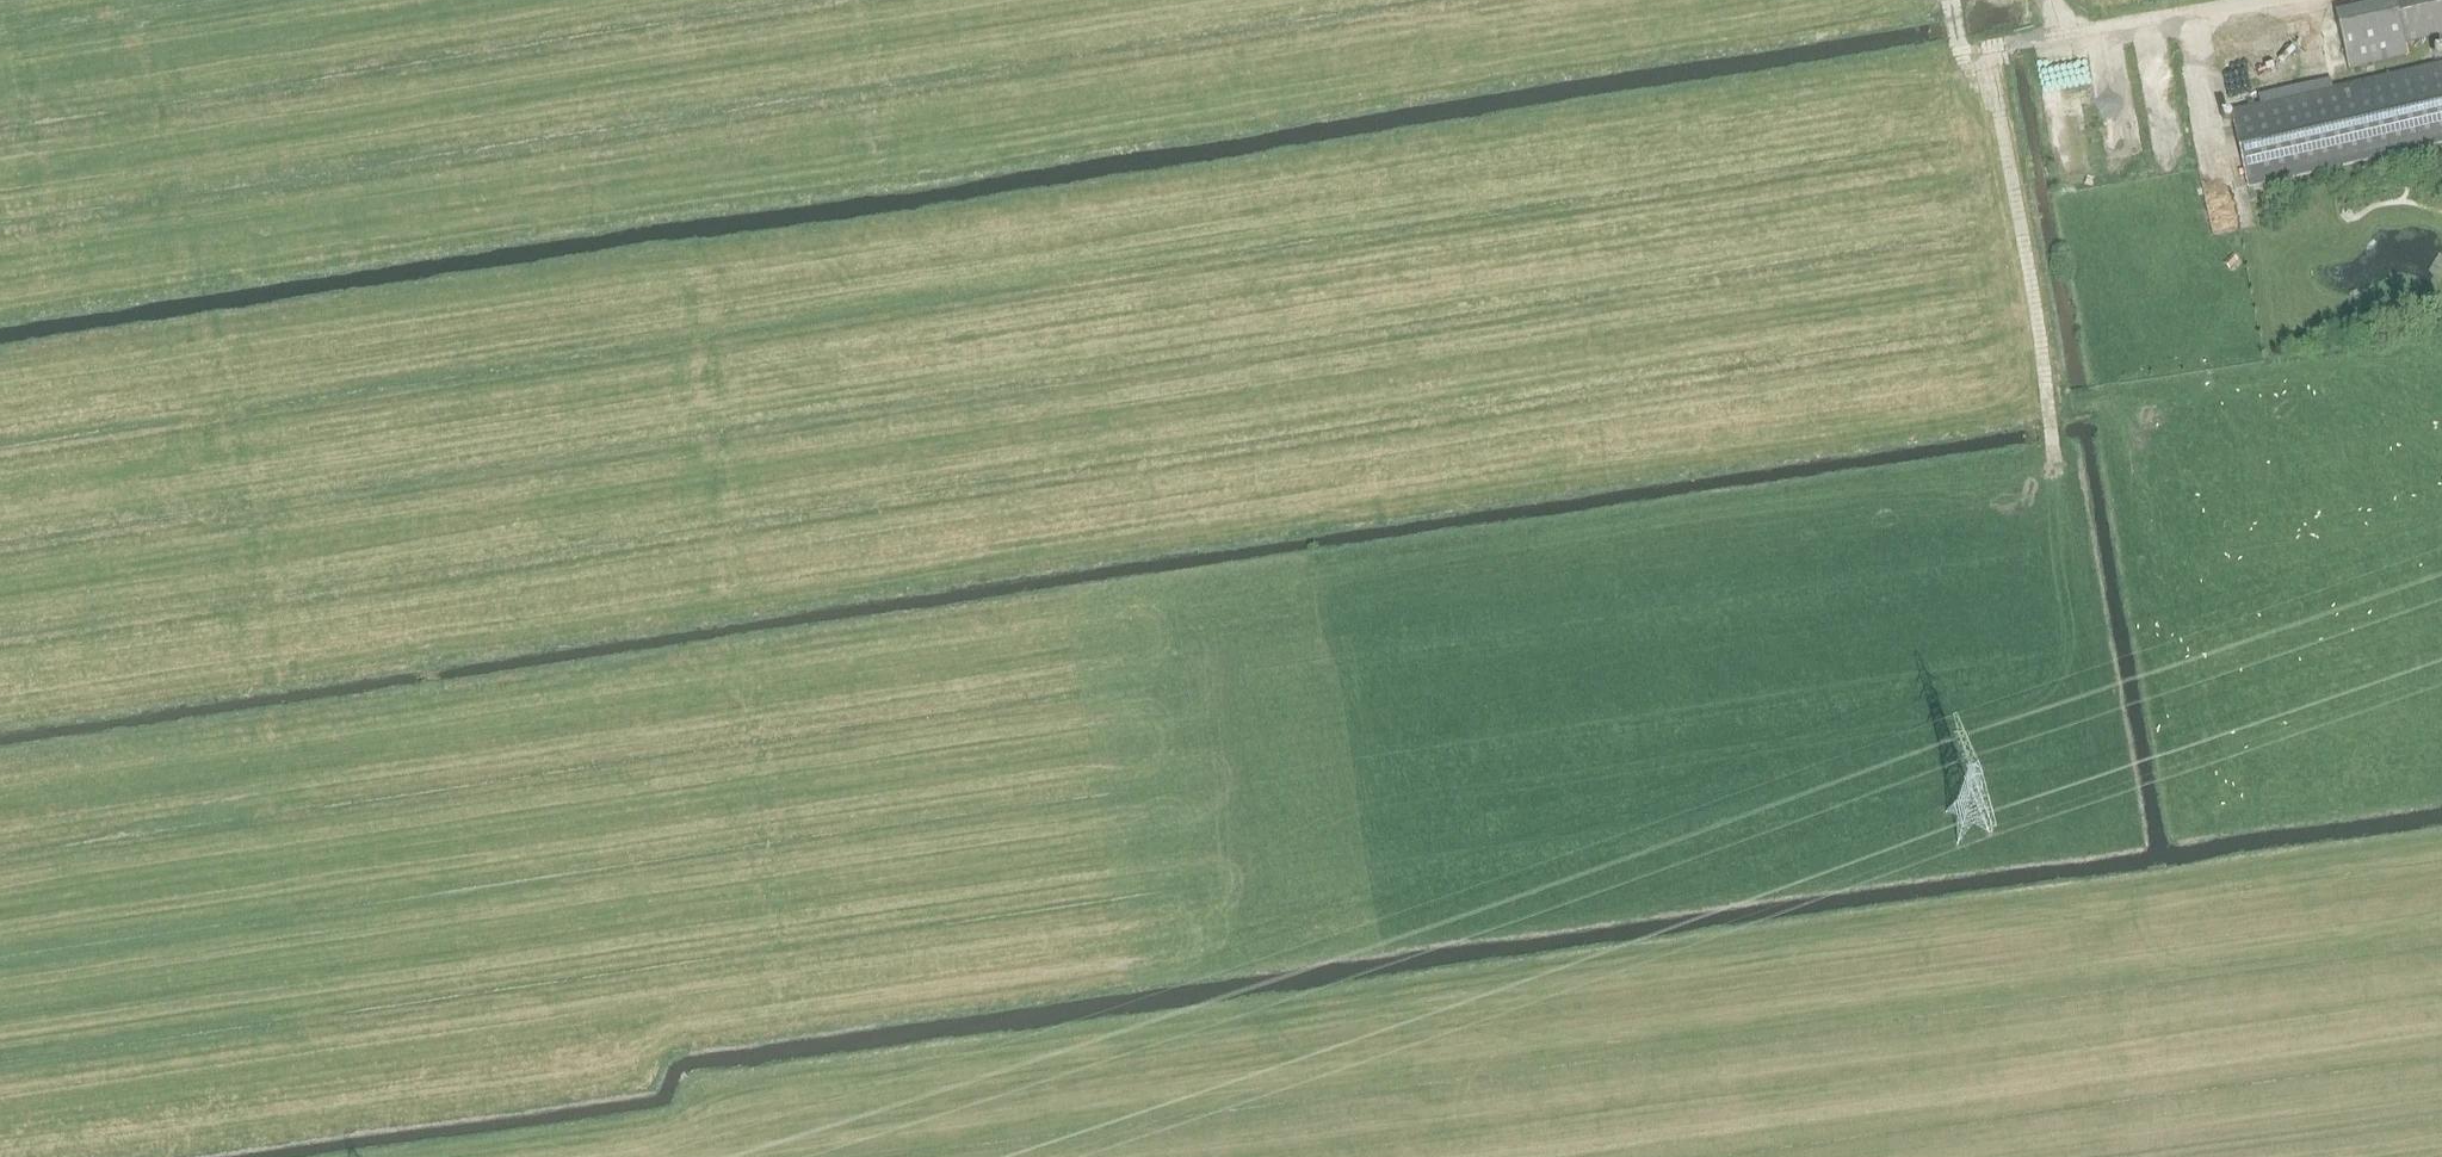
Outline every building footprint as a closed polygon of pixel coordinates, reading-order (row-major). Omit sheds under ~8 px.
[(2333,14),(2346,70),(2403,57),(2400,44),(2441,34),(2441,0),(2415,0),(2392,5),(2391,0),(2333,14)] [(2441,144),(2441,61),(2228,110),(2246,189),(2441,144)] [(2431,175),(2441,186),(2441,165),(2431,175)]
